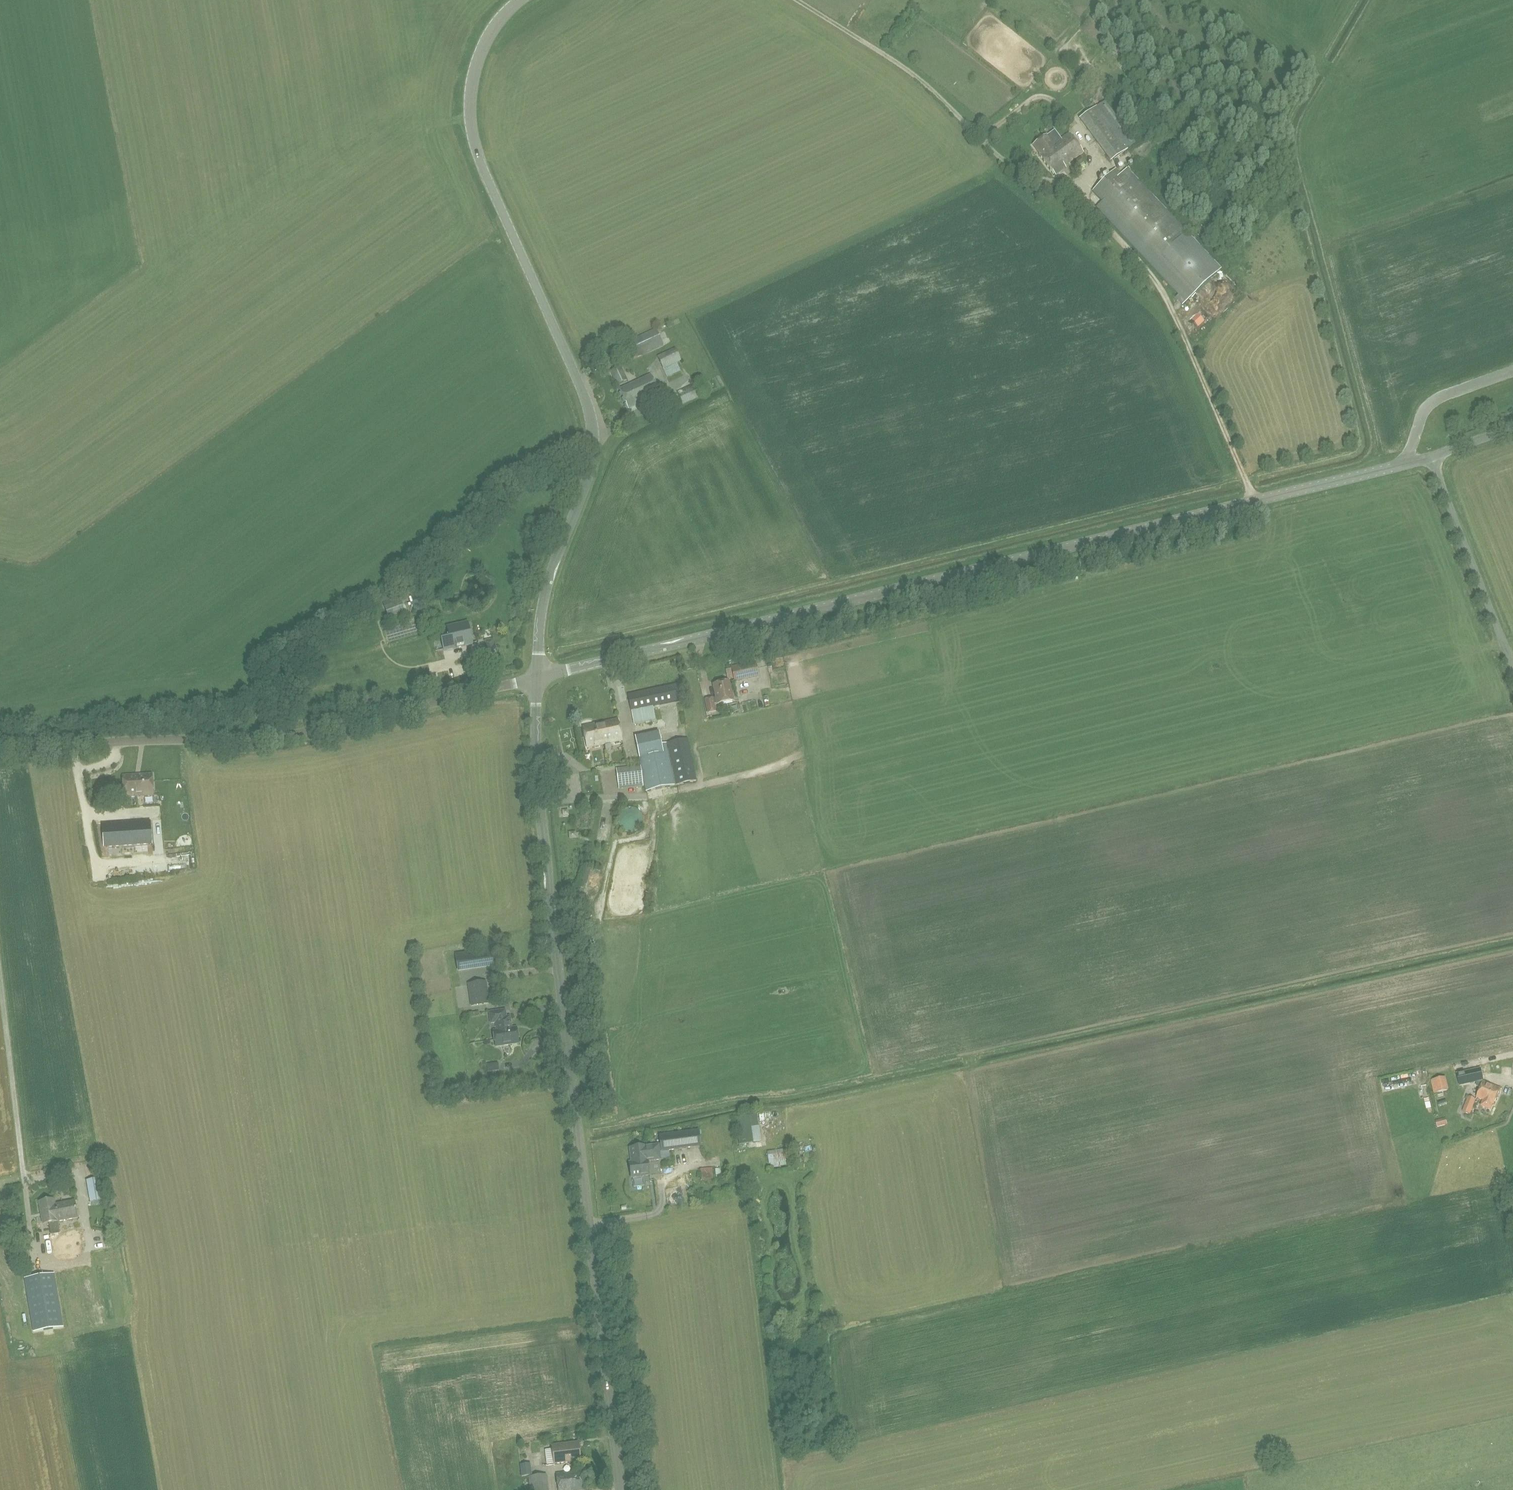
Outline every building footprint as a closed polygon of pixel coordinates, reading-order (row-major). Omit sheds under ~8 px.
[(1119,155),(1088,113),(1073,124),(1104,166),(1119,155)] [(1053,175),(1054,174),(1056,175),(1060,172),(1060,170),(1083,153),(1069,133),(1053,145),(1046,135),(1033,145),(1040,155),(1039,155),(1053,175)] [(1185,302),(1220,269),(1126,169),(1120,174),(1115,169),(1092,191),(1102,202),(1101,202),(1103,204),(1104,203),(1105,205),(1099,211),(1185,302)] [(1216,302),(1220,308),(1232,301),(1228,294),(1216,302)] [(1212,322),(1217,320),(1213,311),(1208,313),(1212,322)] [(637,358),(663,346),(655,330),(630,342),(637,358)] [(680,372),(676,363),(689,358),(686,349),(677,353),(675,349),(658,357),(667,377),(680,372)] [(627,380),(626,378),(621,367),(611,371),(617,385),(627,380)] [(651,375),(636,382),(619,390),(629,410),(660,395),(651,375)] [(696,385),(677,392),(682,406),(701,397),(696,385)] [(389,622),(408,616),(400,597),(397,590),(380,597),(386,611),(389,622)] [(470,645),(476,643),(477,645),(477,642),(471,644),(470,639),(471,638),(470,633),(468,634),(466,624),(452,627),(448,628),(449,635),(449,636),(450,638),(449,638),(449,637),(445,638),(445,639),(442,640),(444,650),(435,652),(466,645),(466,644),(470,643),(470,645)] [(737,660),(736,654),(728,655),(729,662),(737,660)] [(756,664),(733,668),(735,681),(759,677),(756,664)] [(625,682),(638,680),(637,674),(624,676),(625,682)] [(733,702),(729,682),(714,685),(717,698),(706,700),(708,714),(715,713),(714,705),(733,702)] [(634,725),(664,718),(667,727),(687,723),(679,685),(628,696),(634,725)] [(617,719),(599,723),(583,727),(587,748),(622,741),(617,719)] [(635,738),(639,758),(641,766),(616,769),(619,789),(645,786),(646,792),(696,781),(688,739),(666,743),(667,751),(663,751),(659,733),(635,738)] [(125,797),(153,795),(152,775),(124,777),(125,797)] [(643,822),(643,820),(643,818),(642,817),(642,815),(641,813),(639,812),(638,810),(636,809),(634,809),(632,808),(630,808),(628,808),(626,809),(624,810),(623,811),(621,812),(620,814),(619,816),(619,818),(618,820),(619,822),(619,824),(620,826),(621,827),(622,829),(623,830),(625,831),(627,832),(629,833),(631,833),(633,833),(635,832),(636,831),(638,830),(640,829),(641,827),(642,826),(643,824),(643,822)] [(152,844),(151,822),(102,825),(103,847),(152,844)] [(492,949),(456,954),(458,970),(494,965),(492,949)] [(490,1002),(487,982),(469,986),(472,1005),(490,1002)] [(509,1017),(507,1017),(506,1010),(489,1013),(491,1023),(496,1022),(497,1031),(493,1031),(496,1046),(519,1043),(517,1028),(510,1029),(509,1026),(511,1026),(509,1017)] [(1408,1085),(1421,1088),(1423,1082),(1410,1078),(1408,1085)] [(1431,1081),(1434,1093),(1448,1090),(1445,1078),(1431,1081)] [(1477,1098),(1484,1100),(1482,1106),(1491,1110),(1493,1104),(1494,1105),(1500,1090),(1483,1083),(1477,1098)] [(1469,1115),(1476,1100),(1468,1097),(1462,1112),(1469,1115)] [(1450,1120),(1439,1122),(1440,1128),(1451,1126),(1450,1120)] [(692,1148),(690,1132),(660,1136),(662,1152),(692,1148)] [(659,1145),(631,1149),(634,1172),(649,1170),(648,1162),(661,1160),(659,1145)] [(787,1151),(770,1153),(772,1165),(788,1163),(787,1151)] [(91,1188),(92,1195),(102,1193),(99,1179),(87,1181),(89,1188),(91,1188)] [(58,1221),(55,1205),(54,1199),(39,1202),(43,1224),(49,1223),(54,1254),(83,1249),(79,1229),(59,1232),(58,1221)] [(75,1201),(55,1205),(58,1221),(78,1218),(75,1201)] [(54,1274),(25,1278),(34,1332),(63,1327),(54,1274)] [(93,1292),(104,1289),(101,1274),(90,1277),(93,1292)] [(112,1303),(113,1292),(103,1292),(102,1302),(112,1303)] [(555,1464),(581,1461),(579,1444),(552,1447),(555,1464)] [(522,1476),(532,1475),(530,1464),(521,1465),(522,1476)] [(583,1471),(557,1474),(559,1489),(585,1489),(583,1471)] [(547,1475),(529,1477),(531,1489),(549,1489),(547,1475)]
